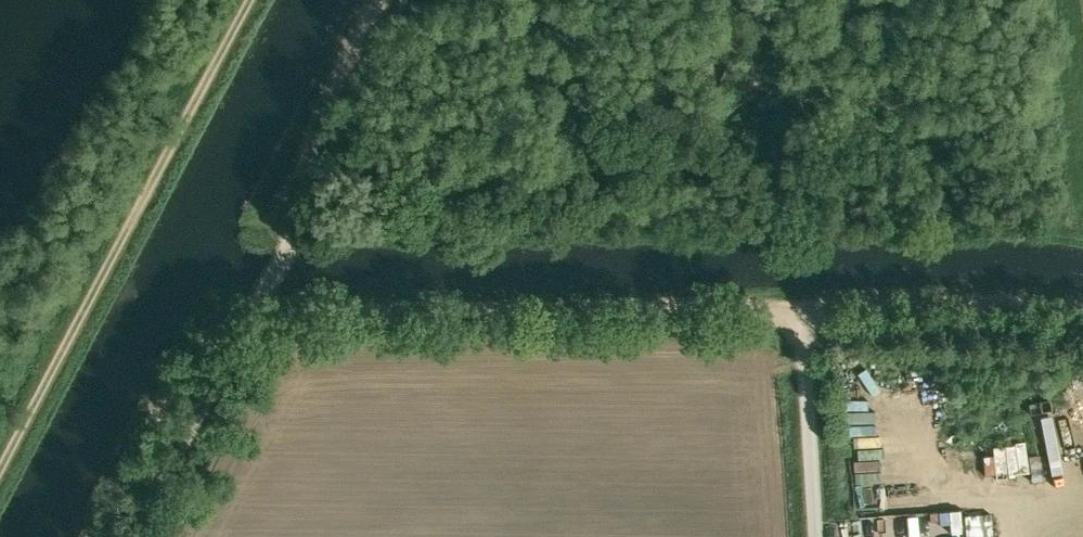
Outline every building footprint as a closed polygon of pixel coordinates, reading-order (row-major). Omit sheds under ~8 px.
[(934,399),(943,398),(941,373),(932,373),(934,399)] [(884,422),(888,412),(860,400),(856,410),(884,422)] [(1052,433),(1058,448),(1076,440),(1070,425),(1052,433)] [(935,530),(957,529),(957,512),(935,513),(935,530)] [(990,513),(971,515),(974,536),(993,536),(990,513)] [(916,534),(912,518),(893,522),(896,536),(902,536),(916,534)]
